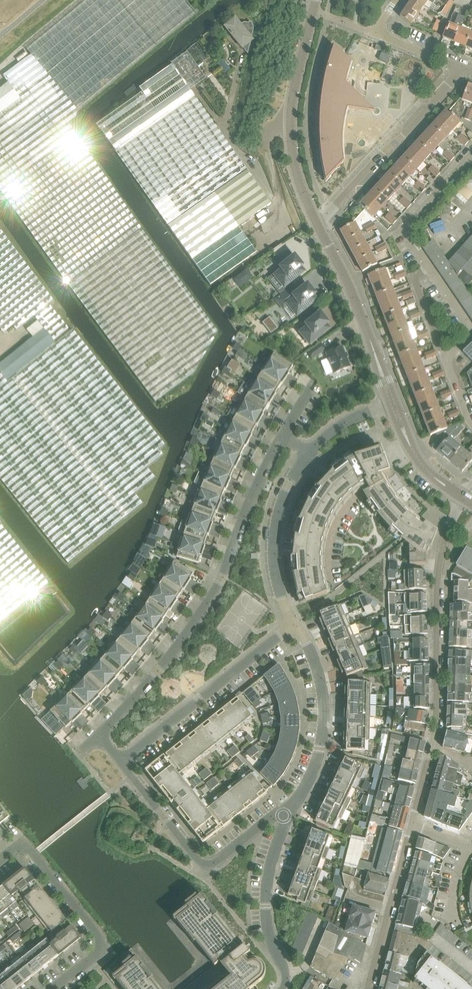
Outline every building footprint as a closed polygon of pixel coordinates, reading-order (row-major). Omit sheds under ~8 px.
[(9,83),(21,100),(0,116),(0,189),(38,241),(70,285),(119,351),(157,402),(196,373),(219,331),(185,287),(138,225),(68,124),(76,118),(78,112),(196,14),(185,0),(87,0),(27,49),(31,55),(3,76),(9,83)] [(406,7),(418,15),(422,18),(423,18),(426,14),(421,10),(424,5),(416,0),(411,0),(406,7)] [(422,18),(418,15),(417,15),(406,7),(400,17),(411,24),(414,20),(419,23),(422,18)] [(251,24),(249,22),(248,24),(245,23),(242,23),(240,25),(235,20),(225,29),(241,48),(246,43),(249,44),(248,46),(249,46),(250,40),(251,39),(252,30),(253,27),(251,24)] [(442,37),(454,42),(459,28),(448,24),(442,37)] [(470,33),(459,28),(454,42),(464,47),(470,33)] [(334,47),(328,63),(324,80),(321,96),(320,113),(319,130),(320,147),(322,164),(326,181),(344,161),(343,147),(343,134),(344,121),(348,108),(376,111),(346,83),(348,73),(351,63),(352,62),(334,47)] [(116,153),(168,227),(247,171),(188,88),(204,76),(199,69),(203,65),(201,62),(196,65),(187,52),(171,63),(172,65),(138,89),(141,93),(95,125),(116,153)] [(378,60),(386,63),(388,56),(381,53),(378,60)] [(0,90),(0,116),(21,100),(9,83),(0,90)] [(471,104),(471,87),(468,85),(462,100),(471,104)] [(446,110),(439,118),(450,129),(451,129),(454,126),(457,129),(462,125),(446,110)] [(431,126),(433,127),(443,137),(444,136),(447,133),(448,134),(452,130),(451,129),(450,129),(439,118),(431,126)] [(425,134),(424,134),(436,145),(435,146),(437,146),(439,148),(444,152),(446,150),(448,148),(441,142),(445,137),(444,136),(443,137),(433,127),(426,134),(425,134)] [(417,142),(418,143),(429,153),(435,146),(436,145),(424,134),(417,142)] [(461,134),(459,137),(466,144),(468,141),(461,134)] [(464,146),(466,144),(459,137),(457,139),(464,146)] [(410,149),(410,150),(423,161),(429,153),(418,143),(412,150),(410,149)] [(423,162),(423,161),(410,150),(403,158),(414,168),(415,168),(421,161),(423,162)] [(454,157),(446,150),(444,152),(452,159),(454,157)] [(450,162),(452,159),(444,152),(442,154),(450,162)] [(416,169),(415,168),(414,168),(403,158),(396,165),(408,177),(409,177),(408,175),(414,168),(415,170),(416,169)] [(408,184),(412,180),(408,177),(396,165),(395,166),(396,168),(390,174),(400,184),(401,185),(405,181),(408,184)] [(432,166),(430,168),(438,175),(440,173),(432,166)] [(436,177),(438,175),(430,168),(428,170),(436,177)] [(271,203),(247,171),(168,227),(211,286),(257,253),(238,227),(271,203)] [(394,191),(400,184),(390,174),(389,173),(381,181),(394,193),(394,191)] [(414,178),(412,180),(416,184),(423,191),(425,188),(418,182),(414,178)] [(468,180),(458,191),(467,200),(471,194),(471,183),(468,180)] [(387,201),(394,193),(381,181),(382,183),(375,190),(386,200),(385,200),(387,201)] [(421,193),(423,191),(416,184),(414,186),(421,193)] [(379,207),(385,200),(386,200),(375,190),(374,189),(367,197),(378,208),(379,207)] [(380,209),(379,207),(378,208),(367,197),(359,205),(372,217),(373,216),(371,215),(378,208),(379,209),(380,209)] [(403,197),(401,200),(409,206),(411,204),(403,197)] [(407,209),(409,206),(401,200),(399,202),(407,209)] [(389,213),(387,215),(394,222),(397,220),(389,213)] [(392,225),(394,222),(387,215),(385,218),(392,225)] [(444,219),(432,223),(435,233),(443,231),(442,229),(447,227),(444,219)] [(340,231),(346,241),(360,233),(354,223),(340,231)] [(367,233),(376,228),(373,223),(364,228),(367,233)] [(38,321),(54,341),(68,328),(48,304),(53,300),(0,230),(0,328),(4,333),(13,325),(16,330),(34,316),(38,321)] [(346,241),(351,251),(365,243),(360,233),(346,241)] [(455,275),(456,276),(467,285),(471,280),(471,237),(448,264),(452,269),(455,275)] [(422,248),(426,254),(436,247),(432,241),(422,248)] [(351,251),(357,261),(371,253),(365,243),(351,251)] [(378,253),(387,249),(384,243),(375,248),(378,253)] [(426,254),(430,259),(440,252),(436,247),(426,254)] [(283,269),(275,275),(284,287),(304,271),(300,267),(302,265),(298,260),(296,262),(288,252),(278,260),(282,266),(281,267),(283,269)] [(430,259),(434,265),(444,258),(440,252),(430,259)] [(376,264),(371,253),(357,261),(362,272),(376,264)] [(434,265),(438,270),(448,264),(444,258),(434,265)] [(438,270),(441,276),(452,269),(448,264),(438,270)] [(368,275),(372,285),(388,279),(391,278),(387,268),(384,269),(368,275)] [(441,276),(445,282),(455,275),(452,269),(441,276)] [(240,274),(233,280),(240,288),(247,283),(240,274)] [(445,282),(449,287),(459,280),(456,276),(455,275),(445,282)] [(374,286),(377,294),(377,295),(390,290),(392,289),(388,279),(372,285),(372,286),(374,286)] [(291,289),(275,301),(283,311),(284,310),(290,306),(297,315),(316,300),(313,295),(315,294),(311,289),(309,290),(301,280),(291,289)] [(449,287),(453,293),(463,286),(459,280),(449,287)] [(453,293),(457,298),(467,291),(463,286),(453,293)] [(376,295),(380,305),(396,299),(394,298),(390,290),(377,295),(377,294),(376,295)] [(457,298),(460,304),(471,297),(467,291),(457,298)] [(464,309),(471,304),(471,299),(471,297),(460,304),(464,309)] [(382,306),(385,314),(385,315),(398,310),(400,309),(396,299),(380,305),(380,306),(382,306)] [(308,326),(301,332),(310,343),(329,328),(326,324),(328,323),(323,317),(321,319),(314,309),(303,317),(308,323),(306,324),(308,326)] [(383,315),(387,325),(404,319),(401,318),(398,310),(385,315),(385,314),(383,315)] [(278,328),(269,317),(262,322),(271,333),(278,328)] [(391,333),(391,335),(408,329),(404,319),(387,325),(388,326),(390,326),(392,333),(391,333)] [(0,364),(0,372),(7,381),(55,343),(54,341),(38,321),(32,326),(27,330),(33,337),(0,364)] [(257,326),(252,329),(258,339),(263,336),(257,326)] [(426,330),(417,334),(414,327),(408,329),(391,335),(395,345),(411,339),(418,336),(427,333),(426,330)] [(55,343),(7,381),(0,372),(0,478),(68,564),(143,503),(135,494),(155,477),(147,467),(163,454),(159,450),(165,445),(73,329),(55,343)] [(397,346),(401,354),(401,355),(414,349),(414,350),(415,349),(411,339),(395,345),(395,346),(397,346)] [(313,360),(326,350),(321,343),(308,352),(313,360)] [(463,352),(471,361),(471,344),(463,352)] [(334,373),(350,367),(342,347),(326,353),(334,373)] [(295,349),(288,355),(292,360),(300,355),(295,349)] [(399,355),(403,365),(419,359),(417,358),(414,350),(414,349),(401,355),(401,354),(399,355)] [(268,360),(265,365),(285,379),(287,377),(289,374),(288,373),(293,366),(274,354),(269,361),(268,360)] [(405,366),(408,374),(422,369),(423,369),(419,359),(403,365),(405,366)] [(240,374),(245,366),(236,361),(231,369),(240,374)] [(284,382),(288,385),(292,380),(287,377),(285,379),(265,365),(261,371),(262,372),(259,376),(278,389),(281,384),(282,385),(284,382)] [(407,375),(411,385),(427,379),(427,378),(425,378),(422,369),(408,374),(407,375)] [(275,393),(278,389),(259,376),(255,374),(252,380),(254,381),(251,387),(273,400),(274,397),(276,394),(275,393)] [(413,386),(416,394),(429,389),(429,390),(431,389),(427,379),(411,385),(413,386)] [(296,383),(292,380),(288,385),(293,388),(296,383)] [(271,402),(275,405),(279,400),(274,397),(273,400),(251,387),(248,392),(245,390),(242,396),(245,398),(246,398),(265,409),(268,405),(269,405),(271,402)] [(415,395),(419,405),(435,399),(433,398),(429,390),(429,389),(416,394),(415,395)] [(263,414),(265,409),(246,398),(245,398),(243,403),(242,402),(239,408),(260,420),(262,417),(264,414),(263,414)] [(421,406),(424,414),(437,409),(439,409),(435,399),(419,405),(421,406)] [(284,403),(279,400),(275,405),(280,408),(284,403)] [(259,423),(263,425),(266,420),(262,417),(260,420),(239,408),(235,414),(236,414),(234,419),(233,419),(253,430),(256,425),(257,426),(259,423)] [(422,414),(426,425),(441,419),(443,419),(442,418),(441,419),(437,409),(424,414),(422,414)] [(251,435),(253,430),(233,419),(234,419),(230,417),(227,423),(229,424),(227,430),(249,441),(250,438),(252,435),(251,435)] [(430,435),(433,434),(442,430),(445,429),(441,419),(426,425),(430,435)] [(271,423),(266,420),(263,425),(268,428),(271,423)] [(444,456),(450,461),(461,448),(452,440),(456,436),(463,428),(458,424),(447,428),(446,428),(445,429),(442,430),(433,434),(435,438),(438,442),(441,446),(437,450),(444,457),(444,456)] [(247,444),(252,446),(255,441),(250,438),(249,441),(227,430),(224,436),(225,436),(222,441),(242,451),(245,447),(246,447),(247,444)] [(240,456),(242,451),(222,441),(219,446),(218,446),(216,452),(238,463),(240,460),(241,457),(240,456)] [(260,444),(255,441),(252,446),(257,449),(260,444)] [(461,448),(450,461),(462,472),(471,461),(471,445),(466,452),(461,448)] [(297,537),(295,559),(297,559),(298,575),(296,575),(301,596),(302,596),(306,604),(315,600),(330,594),(327,588),(326,586),(325,580),(324,574),(323,572),(324,572),(323,565),(323,559),(323,557),(324,551),(324,545),(324,543),(325,543),(326,537),(328,531),(328,529),(329,529),(331,523),(334,518),(335,516),(338,511),(342,506),(343,504),(347,500),(352,495),(351,495),(353,494),(358,490),(363,486),(365,485),(368,484),(373,492),(367,495),(372,504),(373,503),(381,515),(380,515),(394,530),(399,534),(404,538),(407,542),(412,546),(413,565),(428,565),(428,554),(428,551),(434,540),(437,531),(434,529),(433,529),(433,528),(428,525),(423,521),(418,516),(417,515),(413,511),(411,509),(407,505),(403,501),(402,498),(401,497),(399,492),(397,487),(396,483),(394,480),(392,476),(390,472),(387,465),(385,459),(380,449),(364,456),(364,455),(348,463),(349,465),(336,474),(335,473),(320,489),(321,490),(313,503),(311,502),(302,522),(303,522),(299,537),(297,537)] [(186,452),(183,459),(190,462),(193,455),(186,452)] [(237,466),(242,468),(244,462),(240,460),(238,463),(216,452),(213,457),(210,456),(208,462),(232,473),(234,468),(235,469),(237,466)] [(230,478),(232,473),(208,462),(205,468),(208,469),(205,475),(228,485),(230,482),(231,478),(230,478)] [(227,487),(232,490),(234,484),(230,482),(228,485),(205,475),(203,481),(204,481),(202,486),(201,486),(222,495),(225,490),(226,491),(227,487)] [(221,500),(222,495),(201,486),(202,486),(194,483),(190,494),(196,496),(196,498),(219,507),(220,504),(222,501),(221,500)] [(225,506),(220,504),(219,507),(196,498),(193,504),(194,504),(192,509),(214,517),(216,512),(217,513),(218,510),(223,512),(225,506)] [(189,515),(187,521),(211,529),(212,526),(213,523),(212,523),(214,517),(192,509),(190,515),(189,515)] [(184,532),(184,533),(206,540),(207,535),(208,535),(210,532),(215,534),(217,528),(212,526),(211,529),(187,521),(182,520),(179,531),(184,532)] [(0,524),(0,622),(48,583),(0,524)] [(181,538),(179,544),(203,552),(204,549),(205,546),(204,545),(206,540),(184,533),(182,538),(181,538)] [(202,555),(207,556),(209,550),(204,549),(203,552),(179,544),(172,542),(170,548),(175,549),(172,556),(198,563),(200,558),(201,558),(202,555)] [(466,548),(460,558),(457,559),(455,562),(456,564),(471,575),(471,574),(471,552),(466,548)] [(170,566),(166,571),(188,585),(189,582),(191,579),(190,579),(194,573),(174,561),(171,566),(170,566)] [(471,594),(471,590),(468,589),(468,585),(471,578),(471,577),(457,567),(451,574),(451,581),(454,581),(454,588),(454,589),(454,593),(454,601),(467,602),(471,603),(471,594)] [(402,571),(403,580),(409,580),(426,580),(425,570),(402,571)] [(164,577),(161,582),(180,595),(183,590),(184,590),(186,587),(190,590),(194,585),(189,582),(188,585),(166,571),(163,577),(164,577)] [(426,589),(426,580),(409,580),(403,580),(403,585),(398,585),(398,590),(403,590),(404,590),(426,589)] [(157,586),(153,591),(174,605),(176,603),(178,600),(177,599),(180,595),(161,582),(158,586),(157,586)] [(198,588),(194,585),(190,590),(195,593),(198,588)] [(150,597),(147,602),(166,615),(169,610),(170,611),(172,608),(176,611),(180,606),(176,603),(174,605),(153,591),(149,597),(150,597)] [(404,605),(406,605),(406,604),(426,603),(426,593),(409,594),(409,593),(404,593),(404,605)] [(370,603),(371,604),(373,601),(368,597),(367,598),(362,594),(357,597),(361,607),(369,604),(370,603)] [(143,605),(139,611),(159,626),(161,623),(163,620),(162,620),(166,615),(147,602),(144,606),(143,605)] [(427,612),(426,603),(406,604),(406,605),(407,613),(410,613),(427,612)] [(319,619),(321,625),(345,615),(341,604),(319,613),(321,618),(319,619)] [(450,604),(450,613),(471,614),(471,606),(467,605),(467,604),(450,604)] [(185,609),(180,606),(176,611),(181,614),(185,609)] [(136,617),(133,621),(151,635),(154,630),(155,631),(157,628),(162,631),(165,626),(161,623),(159,626),(139,611),(135,616),(136,617)] [(471,614),(450,613),(450,622),(467,622),(471,623),(471,616),(471,615),(471,614)] [(326,630),(328,634),(350,625),(345,615),(321,625),(324,631),(326,630)] [(405,615),(405,625),(427,625),(427,616),(411,616),(411,615),(405,615)] [(129,625),(125,630),(144,645),(146,643),(148,640),(151,635),(133,621),(130,625),(129,625)] [(449,630),(470,630),(471,631),(471,623),(467,622),(450,622),(449,630)] [(327,640),(330,646),(354,636),(350,625),(328,634),(330,639),(327,640)] [(427,633),(427,625),(405,625),(405,633),(427,633)] [(170,630),(165,626),(162,631),(166,635),(170,630)] [(121,636),(118,640),(136,654),(139,650),(140,651),(142,648),(146,651),(150,646),(146,643),(144,645),(125,630),(121,635),(121,636)] [(449,639),(471,639),(471,631),(470,630),(449,630),(449,639)] [(393,631),(394,639),(399,639),(402,639),(402,631),(393,631)] [(383,636),(377,638),(378,644),(380,644),(381,650),(389,647),(388,641),(388,635),(383,636)] [(335,651),(337,655),(358,646),(354,636),(330,646),(333,652),(335,651)] [(412,643),(412,649),(412,650),(428,650),(428,638),(399,639),(394,639),(394,643),(399,643),(412,643)] [(471,645),(471,639),(449,639),(449,647),(471,648),(471,645)] [(114,643),(109,648),(128,665),(130,662),(133,660),(132,659),(136,654),(118,640),(115,644),(114,643)] [(155,650),(150,646),(146,651),(151,655),(155,650)] [(336,661),(339,667),(363,657),(358,646),(337,655),(339,660),(336,661)] [(389,647),(381,650),(383,668),(392,667),(390,653),(389,647)] [(106,654),(102,658),(120,673),(123,669),(124,670),(126,667),(130,670),(134,666),(130,662),(128,665),(109,648),(105,653),(106,654)] [(428,661),(428,650),(412,650),(412,649),(409,650),(409,661),(428,661)] [(397,651),(397,650),(394,651),(395,665),(396,665),(401,665),(402,665),(407,665),(406,660),(400,660),(399,651),(397,651)] [(449,650),(448,659),(470,659),(471,659),(471,651),(449,650)] [(368,668),(363,657),(339,667),(341,673),(344,672),(346,677),(368,668)] [(98,661),(93,666),(112,683),(114,681),(116,678),(120,673),(102,658),(99,662),(98,661)] [(448,659),(448,668),(470,668),(470,659),(448,659)] [(268,682),(274,692),(290,684),(282,670),(278,664),(263,676),(268,682)] [(410,665),(410,676),(429,676),(429,665),(410,665)] [(118,684),(114,681),(112,683),(93,666),(89,671),(90,672),(86,676),(103,692),(107,687),(107,688),(110,686),(114,689),(118,684)] [(139,669),(134,666),(130,670),(135,674),(139,669)] [(448,668),(448,676),(465,676),(470,676),(470,668),(448,668)] [(82,679),(77,684),(95,701),(97,699),(99,696),(103,692),(86,676),(82,680),(82,679)] [(410,687),(414,687),(429,687),(429,676),(410,676),(410,687)] [(470,676),(465,676),(448,676),(448,684),(471,684),(471,676),(470,676)] [(344,687),(344,693),(370,694),(371,682),(348,682),(347,687),(344,687)] [(73,689),(69,693),(85,709),(89,705),(90,706),(93,703),(96,707),(101,703),(97,699),(95,701),(77,684),(72,688),(73,689)] [(122,688),(118,684),(114,689),(118,693),(122,688)] [(274,692),(278,704),(296,699),(290,684),(274,692)] [(471,694),(471,684),(448,684),(448,693),(470,694),(471,694)] [(414,687),(414,698),(429,698),(429,687),(414,687)] [(65,696),(60,700),(77,719),(79,716),(82,714),(81,713),(85,709),(69,693),(65,697),(65,696)] [(347,700),(347,705),(370,705),(370,694),(344,693),(344,700),(347,700)] [(470,702),(470,694),(448,693),(447,701),(470,702)] [(249,701),(252,704),(258,700),(255,696),(249,701)] [(237,697),(145,771),(171,803),(174,801),(179,808),(176,810),(202,843),(266,792),(256,780),(258,778),(251,770),(249,772),(251,774),(209,808),(201,798),(205,795),(200,789),(196,792),(194,788),(197,786),(192,780),(189,782),(181,772),(251,717),(253,719),(255,717),(249,708),(247,710),(237,698),(238,698),(237,697)] [(429,709),(429,698),(414,698),(414,701),(411,701),(411,708),(414,709),(429,709)] [(278,704),(281,716),(299,715),(296,699),(278,704)] [(75,721),(78,725),(83,720),(79,716),(77,719),(60,700),(55,705),(56,706),(50,711),(57,719),(53,722),(60,731),(64,727),(66,728),(72,722),(72,723),(75,721)] [(261,704),(258,700),(252,704),(255,708),(261,704)] [(105,707),(101,703),(96,707),(100,711),(105,707)] [(448,704),(447,716),(466,716),(466,706),(463,705),(448,704)] [(344,710),(344,716),(370,717),(370,705),(347,705),(347,710),(344,710)] [(396,707),(394,718),(401,720),(402,713),(403,708),(396,707)] [(408,715),(407,721),(426,725),(428,714),(403,708),(402,713),(408,715)] [(281,729),(299,730),(299,715),(281,716),(281,729)] [(346,723),(346,728),(369,728),(370,717),(344,716),(343,723),(346,723)] [(465,729),(466,716),(447,716),(447,727),(461,728),(461,729),(465,729)] [(87,724),(83,720),(78,725),(82,729),(87,724)] [(425,732),(426,725),(407,721),(407,723),(404,722),(403,727),(425,732)] [(343,732),(343,739),(365,739),(365,740),(369,740),(369,728),(346,728),(346,733),(343,732)] [(281,729),(279,741),(296,746),(299,730),(281,729)] [(470,739),(470,737),(447,731),(443,747),(464,752),(467,738),(470,739)] [(245,737),(250,744),(254,741),(249,734),(245,737)] [(409,744),(408,749),(423,753),(425,743),(392,734),(390,739),(404,742),(404,743),(409,744)] [(352,754),(365,757),(365,740),(365,739),(343,739),(343,745),(346,746),(346,751),(352,751),(352,754)] [(380,740),(376,759),(382,761),(385,747),(386,741),(382,740),(380,740)] [(291,761),(296,746),(279,741),(275,753),(291,761)] [(234,746),(231,749),(236,755),(239,752),(234,746)] [(254,746),(250,749),(255,754),(258,751),(254,746)] [(227,752),(232,758),(236,755),(231,749),(227,752)] [(251,757),(255,754),(250,749),(246,752),(251,757)] [(408,749),(405,759),(420,763),(423,753),(408,749)] [(275,753),(268,764),(283,774),(291,761),(275,753)] [(440,755),(438,766),(457,771),(463,772),(464,769),(440,755)] [(238,758),(234,761),(239,767),(243,764),(238,758)] [(340,761),(337,767),(357,777),(360,779),(365,768),(345,758),(343,763),(340,761)] [(403,759),(400,769),(418,773),(420,763),(405,759),(403,759)] [(273,787),(283,774),(268,764),(260,774),(273,787)] [(456,774),(457,771),(438,766),(434,779),(453,784),(460,786),(462,776),(456,774)] [(337,775),(335,779),(352,787),(357,777),(337,767),(334,773),(337,775)] [(206,768),(203,771),(208,777),(211,774),(206,768)] [(415,784),(418,773),(400,769),(398,779),(415,784)] [(199,774),(204,780),(208,777),(203,771),(199,774)] [(193,780),(197,786),(202,782),(200,780),(197,776),(193,780)] [(214,777),(210,780),(215,787),(219,784),(214,777)] [(330,782),(327,788),(347,797),(348,797),(352,787),(335,779),(333,783),(330,782)] [(452,789),(453,784),(434,779),(431,790),(450,795),(457,797),(458,797),(460,790),(452,789)] [(211,790),(215,787),(210,780),(206,783),(211,790)] [(380,791),(392,794),(411,799),(414,788),(400,784),(399,789),(393,788),(393,789),(391,788),(393,782),(383,780),(380,791)] [(365,781),(361,789),(369,793),(368,795),(373,796),(374,791),(376,785),(372,784),(365,781)] [(351,799),(348,797),(347,797),(327,788),(325,794),(327,795),(325,800),(346,809),(351,799)] [(378,790),(375,800),(382,802),(384,798),(385,792),(378,790)] [(457,797),(450,795),(431,790),(428,801),(447,806),(454,808),(457,797)] [(392,794),(389,804),(408,810),(411,799),(392,794)] [(321,803),(318,809),(338,818),(341,820),(346,809),(325,800),(323,804),(321,803)] [(377,825),(386,827),(402,832),(408,810),(389,804),(382,802),(375,800),(374,806),(381,808),(380,810),(388,812),(387,814),(390,815),(389,819),(372,815),(369,823),(377,825)] [(459,831),(467,820),(446,812),(447,806),(428,801),(424,817),(459,831)] [(1,823),(8,817),(0,807),(0,824),(1,823)] [(333,829),(338,818),(318,809),(315,815),(318,816),(316,821),(317,821),(329,827),(333,829)] [(315,824),(328,829),(329,827),(317,821),(315,824)] [(350,838),(353,826),(348,824),(343,835),(350,838)] [(5,828),(0,832),(4,837),(9,833),(5,828)] [(382,828),(380,838),(400,843),(403,833),(388,829),(388,830),(382,828)] [(307,833),(305,839),(325,847),(329,836),(312,829),(310,834),(307,833)] [(344,865),(356,868),(365,839),(351,835),(344,865)] [(379,841),(377,848),(397,854),(400,843),(380,838),(379,838),(379,841)] [(450,849),(436,844),(419,838),(416,849),(432,854),(437,856),(443,859),(450,849)] [(305,847),(304,851),(321,858),(325,860),(329,848),(325,847),(305,839),(302,846),(305,847)] [(375,853),(374,859),(394,864),(397,854),(377,848),(375,853)] [(299,855),(297,861),(318,869),(318,868),(321,858),(304,851),(302,856),(299,855)] [(415,851),(413,859),(434,865),(436,858),(432,856),(415,851)] [(372,864),(371,869),(377,871),(391,875),(394,864),(374,859),(372,864)] [(413,859),(410,867),(426,871),(432,873),(434,865),(413,859)] [(359,860),(357,868),(376,873),(377,871),(371,869),(372,864),(359,860)] [(298,868),(296,873),(317,881),(321,869),(318,868),(318,869),(297,861),(295,867),(298,868)] [(410,867),(408,875),(424,879),(430,880),(431,874),(432,873),(426,871),(410,867)] [(25,869),(3,886),(11,896),(12,895),(18,890),(20,893),(21,892),(25,897),(24,898),(51,933),(53,932),(57,937),(56,937),(58,940),(51,945),(59,955),(80,938),(25,869)] [(291,876),(289,882),(313,891),(317,881),(296,873),(294,877),(291,876)] [(368,874),(367,878),(360,876),(359,880),(342,874),(345,887),(355,895),(382,903),(384,897),(389,879),(368,874)] [(334,881),(332,886),(335,887),(343,890),(340,876),(339,875),(335,875),(334,881)] [(408,875),(406,883),(423,887),(428,888),(430,880),(424,879),(408,875)] [(309,902),(313,891),(289,882),(287,888),(290,889),(288,895),(297,898),(296,901),(305,904),(306,901),(309,902)] [(406,883),(402,896),(419,900),(423,887),(406,883)] [(12,895),(11,896),(3,886),(0,888),(0,899),(8,908),(16,901),(12,895)] [(335,887),(333,892),(336,893),(334,899),(336,899),(340,901),(342,895),(344,890),(343,890),(335,887)] [(189,909),(176,920),(194,942),(195,941),(214,966),(239,947),(218,921),(207,930),(204,926),(218,915),(201,895),(187,906),(189,909)] [(403,898),(396,924),(412,928),(418,902),(403,898)] [(425,906),(431,911),(433,905),(428,902),(425,906)] [(347,925),(346,931),(367,938),(370,927),(371,924),(374,913),(353,906),(351,913),(348,912),(345,924),(347,925)] [(302,955),(318,916),(307,912),(291,950),(302,955)] [(334,980),(347,958),(348,955),(361,963),(366,945),(329,923),(310,967),(334,980)] [(396,924),(394,932),(410,936),(412,928),(396,924)] [(429,941),(410,936),(394,932),(389,953),(416,960),(416,959),(429,941)] [(46,939),(38,946),(50,962),(59,955),(51,945),(46,939)] [(38,946),(29,953),(42,969),(50,962),(38,946)] [(226,988),(250,988),(260,981),(263,978),(265,974),(265,970),(264,966),(261,963),(258,960),(254,959),(249,960),(246,962),(243,959),(250,954),(245,947),(219,968),(224,974),(230,969),(234,974),(222,984),(226,988)] [(17,955),(21,959),(34,975),(42,969),(29,953),(25,948),(17,955)] [(414,979),(415,980),(415,979),(427,988),(469,988),(438,965),(440,962),(427,952),(417,964),(415,972),(418,974),(414,979)] [(389,953),(384,970),(401,974),(401,972),(412,975),(416,960),(389,953)] [(3,967),(9,963),(6,957),(0,961),(3,967)] [(141,987),(152,978),(136,958),(124,967),(126,970),(115,979),(123,988),(143,988),(141,987)] [(21,959),(12,966),(25,982),(34,975),(21,959)] [(12,966),(4,973),(17,988),(25,982),(12,966)] [(384,970),(381,982),(398,986),(408,988),(409,984),(399,981),(401,974),(384,970)] [(0,976),(0,985),(3,988),(17,988),(4,973),(0,976)] [(318,985),(316,984),(318,980),(314,978),(307,988),(316,988),(318,985)]
